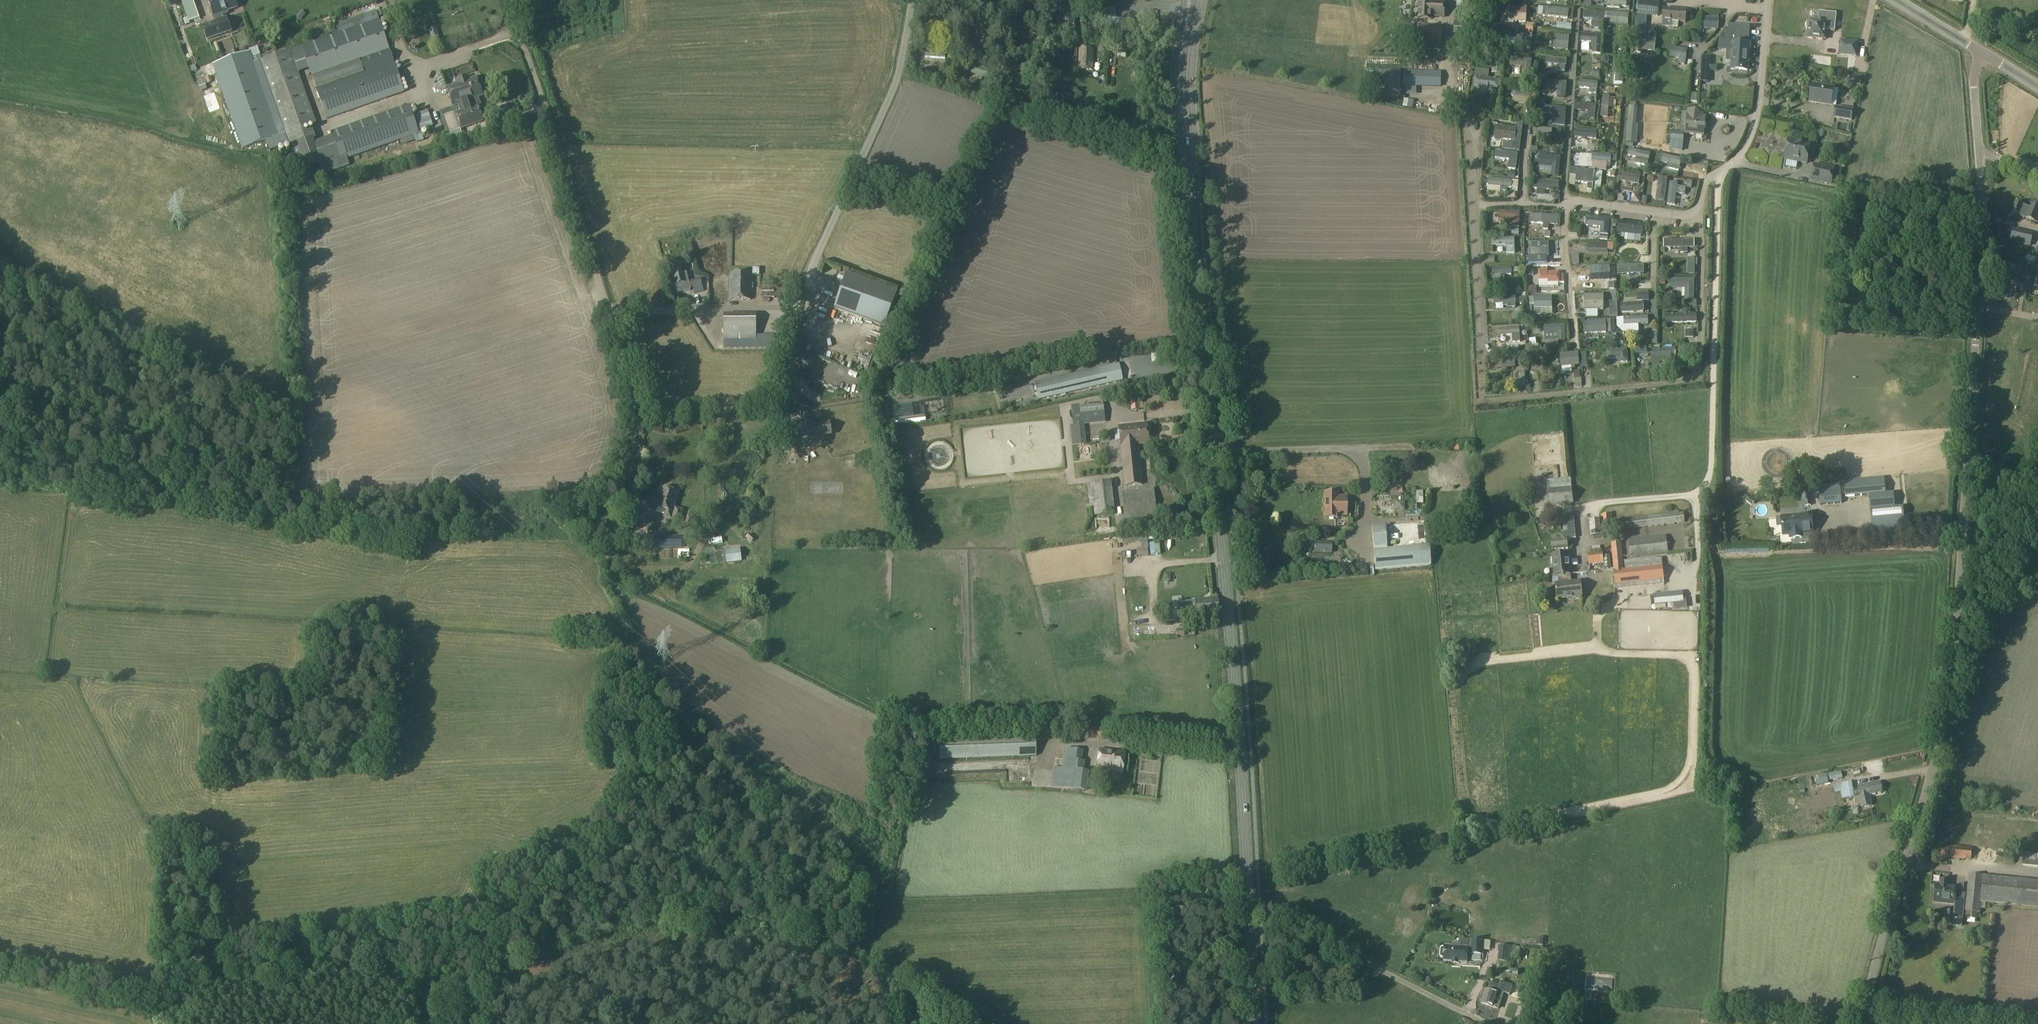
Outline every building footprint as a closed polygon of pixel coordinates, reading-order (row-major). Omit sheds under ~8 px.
[(182,20),(193,18),(189,0),(177,0),(182,20)] [(221,19),(220,14),(221,14),(221,15),(223,16),(228,14),(228,13),(228,11),(237,8),(236,3),(237,2),(238,1),(237,0),(208,0),(214,15),(213,16),(215,22),(203,26),(207,40),(226,33),(221,19)] [(529,9),(540,8),(539,0),(528,0),(529,9)] [(1419,19),(1431,19),(1431,16),(1444,17),(1445,1),(1432,0),(1420,0),(1419,19)] [(1456,8),(1471,8),(1471,10),(1483,10),(1484,0),(1457,0),(1456,8)] [(1661,3),(1646,2),(1641,1),(1640,15),(1660,16),(1661,3)] [(1073,2),(1060,2),(1061,11),(1063,11),(1063,31),(1074,31),(1074,19),(1078,19),(1078,3),(1073,4),(1073,2)] [(1664,9),(1663,20),(1662,20),(1662,27),(1670,27),(1671,21),(1685,22),(1686,11),(1664,9)] [(301,10),(295,17),(300,21),(306,14),(301,10)] [(362,15),(365,24),(379,19),(376,11),(362,15)] [(1603,12),(1584,11),(1583,17),(1593,18),(1592,27),(1602,28),(1603,12)] [(1492,12),(1492,28),(1520,28),(1520,12),(1492,12)] [(1628,13),(1608,12),(1607,23),(1627,24),(1628,13)] [(1819,12),(1818,21),(1809,20),(1807,37),(1825,39),(1826,30),(1835,31),(1837,14),(1819,12)] [(1718,18),(1703,18),(1702,29),(1717,29),(1718,18)] [(365,24),(301,46),(309,69),(327,120),(405,92),(379,19),(365,24)] [(1454,34),(1470,34),(1470,24),(1454,23),(1454,34)] [(1534,24),(1527,23),(1526,31),(1533,32),(1534,24)] [(1443,26),(1418,25),(1417,49),(1441,50),(1441,43),(1442,43),(1443,26)] [(1728,28),(1728,33),(1724,33),(1720,38),(1719,44),(1728,45),(1727,51),(1727,62),(1731,62),(1731,69),(1747,70),(1748,61),(1749,61),(1750,43),(1748,43),(1749,26),(1729,25),(1728,28)] [(433,27),(426,29),(429,39),(436,36),(433,27)] [(415,29),(408,31),(411,40),(419,38),(415,29)] [(1485,32),(1484,51),(1534,56),(1537,37),(1485,32)] [(1601,34),(1581,33),(1581,40),(1594,41),(1593,52),(1600,53),(1601,34)] [(1554,35),(1553,48),(1568,50),(1569,36),(1554,35)] [(1635,37),(1634,41),(1637,42),(1638,42),(1636,52),(1641,53),(1642,49),(1653,51),(1655,40),(1635,37)] [(1839,55),(1857,57),(1858,42),(1840,40),(1839,55)] [(1687,49),(1670,46),(1669,56),(1679,58),(1678,62),(1685,63),(1687,49)] [(1092,70),(1093,49),(1080,48),(1078,69),(1092,70)] [(291,51),(260,62),(285,134),(316,123),(299,73),(291,51)] [(285,134),(260,62),(254,64),(249,52),(212,65),(242,149),(266,141),(270,151),(289,145),(285,134)] [(1565,57),(1546,56),(1546,62),(1564,64),(1564,66),(1568,66),(1569,58),(1565,58),(1565,57)] [(1531,59),(1510,57),(1509,64),(1523,66),(1522,74),(1529,75),(1531,59)] [(1623,83),(1625,60),(1616,59),(1615,82),(1623,83)] [(1701,67),(1700,82),(1709,83),(1710,68),(1701,67)] [(1398,94),(1400,72),(1381,70),(1379,69),(1379,70),(1376,70),(1375,84),(1390,85),(1389,93),(1398,94)] [(1489,70),(1474,69),(1473,85),(1483,86),(1483,90),(1484,92),(1491,92),(1493,91),(1493,87),(1498,88),(1499,79),(1488,78),(1489,70)] [(1441,72),(1405,71),(1404,86),(1441,87),(1441,72)] [(204,78),(196,81),(198,87),(207,84),(204,78)] [(476,78),(457,85),(447,89),(453,106),(458,104),(460,111),(456,113),(461,130),(483,122),(478,105),(473,107),(470,100),(482,96),(476,78)] [(1567,82),(1546,79),(1545,86),(1559,88),(1558,96),(1565,97),(1567,82)] [(1598,82),(1579,80),(1578,86),(1589,87),(1589,92),(1596,92),(1596,88),(1597,88),(1598,82)] [(1834,87),(1812,84),(1809,102),(1831,106),(1834,87)] [(1611,96),(1602,95),(1600,116),(1609,117),(1611,96)] [(1575,103),(1574,109),(1588,111),(1587,118),(1594,118),(1596,105),(1575,103)] [(419,134),(413,115),(409,105),(331,132),(340,157),(347,155),(348,159),(419,134)] [(1566,108),(1534,106),(1534,112),(1554,114),(1554,118),(1565,119),(1566,108)] [(1853,109),(1835,106),(1834,117),(1851,120),(1853,109)] [(1629,107),(1626,143),(1637,144),(1638,132),(1635,132),(1637,107),(1629,107)] [(1670,145),(1669,150),(1682,151),(1684,133),(1703,134),(1705,116),(1697,115),(1698,111),(1688,110),(1688,113),(1682,112),(1681,122),(1687,123),(1686,126),(1681,126),(1680,133),(1677,132),(1672,132),(1670,145)] [(1496,126),(1494,139),(1511,141),(1511,144),(1504,143),(1503,149),(1519,151),(1523,124),(1517,123),(1517,128),(1496,126)] [(1554,140),(1555,137),(1560,137),(1561,130),(1542,127),(1541,135),(1547,135),(1546,139),(1554,140)] [(1574,129),(1574,136),(1582,137),(1581,140),(1585,140),(1585,137),(1596,138),(1597,131),(1574,129)] [(322,162),(313,139),(296,144),(304,168),(322,162)] [(1789,140),(1785,159),(1806,163),(1810,144),(1789,140)] [(1649,153),(1629,149),(1628,155),(1636,157),(1635,163),(1647,165),(1649,153)] [(1496,151),(1495,158),(1501,159),(1510,160),(1509,161),(1509,169),(1516,169),(1518,154),(1496,151)] [(1562,156),(1540,154),(1539,161),(1548,162),(1548,166),(1551,167),(1550,175),(1558,176),(1559,164),(1561,164),(1562,156)] [(1679,169),(1680,165),(1681,158),(1663,154),(1661,161),(1669,163),(1668,167),(1679,169)] [(340,157),(322,163),(319,164),(324,175),(351,165),(348,159),(347,155),(340,157)] [(1814,165),(1811,181),(1831,184),(1834,169),(1814,165)] [(1587,183),(1589,170),(1569,168),(1569,174),(1577,175),(1576,182),(1587,183)] [(1507,187),(1511,188),(1511,179),(1488,177),(1487,185),(1501,187),(1500,190),(1507,191),(1507,187)] [(1677,183),(1670,182),(1667,204),(1674,205),(1676,193),(1685,195),(1685,188),(1677,187),(1677,183)] [(1935,189),(1939,200),(1947,197),(1943,186),(1935,189)] [(2035,223),(2037,217),(2037,208),(2032,205),(2030,209),(2016,202),(2011,214),(2018,217),(2019,215),(2026,218),(2026,219),(2035,223)] [(1519,211),(1498,210),(1498,218),(1512,218),(1512,226),(1518,227),(1519,211)] [(1552,215),(1530,214),(1529,222),(1543,223),(1543,229),(1548,229),(1548,224),(1558,224),(1558,214),(1552,213),(1552,215)] [(1600,227),(1599,234),(1608,234),(1609,219),(1586,217),(1585,225),(1600,227)] [(2027,231),(2017,228),(2012,245),(2023,248),(2027,231)] [(1514,248),(1514,244),(1514,237),(1491,237),(1491,244),(1507,244),(1507,248),(1514,248)] [(1557,260),(1557,250),(1547,250),(1547,260),(1557,260)] [(1588,261),(1600,261),(1600,250),(1589,250),(1588,261)] [(2031,278),(2032,273),(2021,270),(2022,267),(2002,264),(1999,282),(2019,285),(2020,276),(2031,278)] [(1612,266),(1590,267),(1590,274),(1606,274),(1606,280),(1612,280),(1612,266)] [(1511,267),(1493,268),(1494,281),(1504,281),(1504,275),(1511,275),(1511,267)] [(2030,283),(2037,285),(2037,268),(2033,267),(2032,273),(2031,278),(2030,283)] [(672,270),(676,285),(672,286),(675,294),(692,290),(691,288),(702,286),(700,278),(689,281),(687,272),(682,273),(681,268),(672,270)] [(1547,270),(1539,270),(1539,280),(1548,280),(1548,282),(1559,282),(1559,272),(1547,272),(1547,270)] [(750,300),(751,273),(730,273),(730,300),(750,300)] [(846,274),(833,308),(885,327),(897,292),(846,274)] [(1685,288),(1685,300),(1694,300),(1694,279),(1671,279),(1671,288),(1685,288)] [(762,289),(762,297),(774,297),(774,289),(762,289)] [(628,294),(629,301),(640,300),(640,293),(628,294)] [(1584,293),(1584,301),(1584,309),(1603,309),(1603,293),(1584,293)] [(1648,293),(1640,293),(1640,301),(1649,301),(1648,293)] [(1516,307),(1516,303),(1515,295),(1492,296),(1493,304),(1507,303),(1508,308),(1516,307)] [(1551,297),(1534,298),(1534,308),(1534,314),(1541,314),(1541,308),(1552,308),(1551,297)] [(1696,313),(1665,315),(1665,323),(1696,321),(1696,313)] [(724,336),(756,335),(756,315),(723,315),(724,336)] [(1605,320),(1584,321),(1585,333),(1606,332),(1605,320)] [(1564,340),(1564,325),(1544,325),(1544,333),(1557,332),(1558,340),(1564,340)] [(1674,348),(1652,350),(1653,361),(1669,360),(1669,369),(1675,369),(1674,355),(1675,355),(1674,348)] [(1626,349),(1606,350),(1607,358),(1619,357),(1619,362),(1627,361),(1626,349)] [(1578,353),(1560,354),(1561,367),(1571,366),(1571,369),(1574,369),(1574,366),(1579,366),(1578,353)] [(1034,383),(1038,400),(1123,381),(1119,363),(1034,383)] [(1001,383),(1003,392),(1015,389),(1013,380),(1001,383)] [(1140,409),(1139,401),(1139,400),(1129,401),(1131,411),(1140,410),(1140,409)] [(1103,407),(1071,410),(1072,416),(1073,426),(1075,446),(1086,444),(1084,425),(1083,415),(1104,413),(1103,407)] [(815,429),(810,430),(811,437),(816,436),(817,437),(833,434),(831,423),(815,426),(815,429)] [(1142,485),(1137,444),(1148,443),(1146,424),(1119,426),(1121,446),(1125,486),(1142,485)] [(796,448),(796,434),(783,434),(784,448),(796,448)] [(1825,473),(1818,474),(1819,484),(1826,483),(1825,473)] [(1844,481),(1845,497),(1886,493),(1884,478),(1844,481)] [(1402,483),(1397,494),(1407,494),(1402,483)] [(1840,483),(1818,485),(1820,505),(1842,503),(1840,483)] [(1571,487),(1547,489),(1549,505),(1573,503),(1571,487)] [(683,511),(673,508),(678,493),(663,489),(660,498),(653,496),(650,506),(669,512),(667,519),(679,522),(683,511)] [(1142,490),(1125,491),(1121,492),(1125,526),(1157,523),(1153,489),(1142,490)] [(1337,515),(1347,515),(1347,497),(1337,497),(1337,492),(1325,492),(1325,518),(1337,518),(1337,515)] [(645,494),(642,504),(649,506),(652,496),(645,494)] [(1750,496),(1745,501),(1751,506),(1756,501),(1750,496)] [(1903,506),(1895,507),(1870,510),(1872,527),(1905,524),(1903,506)] [(1641,518),(1643,528),(1685,523),(1684,513),(1641,518)] [(1614,532),(1613,521),(1612,514),(1601,515),(1604,537),(1614,536),(1614,532)] [(1562,533),(1563,540),(1551,541),(1552,550),(1568,549),(1567,541),(1569,541),(1569,539),(1576,538),(1574,515),(1566,515),(1568,532),(1562,533)] [(1802,533),(1813,532),(1811,515),(1781,518),(1783,535),(1790,535),(1791,538),(1802,537),(1802,533)] [(1374,551),(1392,549),(1390,524),(1372,526),(1374,551)] [(1602,529),(1591,529),(1591,542),(1602,542),(1602,529)] [(750,533),(746,537),(751,542),(755,538),(750,533)] [(1121,539),(1117,539),(1117,544),(1122,544),(1140,542),(1141,548),(1147,547),(1147,548),(1148,548),(1147,540),(1146,534),(1121,537),(1121,539)] [(1631,557),(1668,553),(1666,535),(1629,540),(1631,557)] [(671,548),(671,536),(654,536),(654,548),(671,548)] [(1611,543),(1614,570),(1624,569),(1622,542),(1611,543)] [(1314,552),(1331,553),(1331,544),(1314,543),(1314,552)] [(1392,549),(1374,551),(1376,571),(1429,567),(1427,546),(1392,549)] [(1141,548),(1137,548),(1138,557),(1148,555),(1147,548),(1147,547),(1141,548)] [(741,562),(740,548),(726,550),(727,563),(741,562)] [(1589,565),(1590,565),(1604,563),(1603,552),(1588,553),(1589,565)] [(1571,574),(1569,554),(1552,555),(1554,576),(1558,576),(1571,574)] [(1662,558),(1625,562),(1626,569),(1663,566),(1662,558)] [(1626,569),(1624,569),(1614,570),(1615,585),(1624,584),(1664,580),(1663,566),(1626,569)] [(1558,576),(1559,584),(1556,584),(1557,600),(1582,597),(1581,582),(1572,583),(1571,574),(1558,576)] [(1681,591),(1653,594),(1654,602),(1673,600),(1673,606),(1684,605),(1684,599),(1681,600),(1681,591)] [(1196,601),(1183,602),(1184,616),(1197,615),(1197,616),(1219,615),(1218,598),(1196,599),(1196,601)] [(1139,633),(1140,643),(1154,643),(1154,632),(1139,633)] [(1089,738),(1089,731),(1063,729),(1062,737),(1089,738)] [(1089,729),(1089,731),(1089,738),(1109,739),(1110,730),(1089,729)] [(1034,735),(938,738),(939,759),(1035,756),(1034,735)] [(1065,749),(1064,758),(1066,759),(1081,761),(1082,751),(1065,749)] [(1122,773),(1124,753),(1099,749),(1096,770),(1122,773)] [(1054,767),(1052,787),(1083,791),(1086,771),(1083,771),(1084,761),(1081,761),(1066,759),(1065,769),(1054,767)] [(1828,774),(1826,775),(1828,781),(1839,779),(1837,772),(1828,774)] [(1826,775),(1815,777),(1817,786),(1828,783),(1828,781),(1826,775)] [(1852,782),(1834,786),(1835,793),(1841,792),(1842,799),(1855,797),(1854,791),(1852,782)] [(1858,790),(1854,791),(1855,797),(1856,803),(1861,802),(1862,808),(1871,806),(1869,795),(1882,792),(1880,782),(1858,786),(1858,790)] [(1972,847),(1942,844),(1941,857),(1970,860),(1972,847)] [(2024,853),(2023,865),(2037,867),(2037,855),(2024,853)] [(1983,875),(1969,874),(1965,912),(1981,913),(1981,902),(2037,908),(2037,881),(1988,876),(1983,875)] [(1933,902),(1954,904),(1955,898),(1963,899),(1963,897),(1965,897),(1966,894),(1956,893),(1957,887),(1949,886),(1949,880),(1940,879),(1939,884),(1936,884),(1933,902)] [(1953,911),(1946,910),(1944,923),(1951,924),(1951,926),(1961,927),(1963,909),(1965,897),(1963,897),(1963,899),(1955,898),(1954,904),(1953,911)] [(1440,949),(1440,957),(1441,958),(1444,958),(1444,961),(1452,961),(1452,962),(1459,963),(1459,962),(1467,962),(1468,952),(1471,952),(1471,954),(1483,954),(1483,950),(1484,941),(1484,940),(1472,939),(1472,940),(1461,939),(1460,944),(1453,943),(1453,946),(1445,945),(1445,947),(1442,947),(1440,949)] [(1498,945),(1497,960),(1513,962),(1515,946),(1498,945)] [(1486,989),(1482,1004),(1498,1009),(1500,1003),(1501,1004),(1504,993),(1510,995),(1513,986),(1500,982),(1499,986),(1490,982),(1487,989),(1486,989)] [(1527,1003),(1524,1010),(1536,1015),(1539,1007),(1527,1003)] [(1557,1008),(1546,1006),(1544,1015),(1556,1017),(1557,1008)] [(1537,1015),(1536,1015),(1524,1010),(1519,1023),(1534,1023),(1537,1015)]
